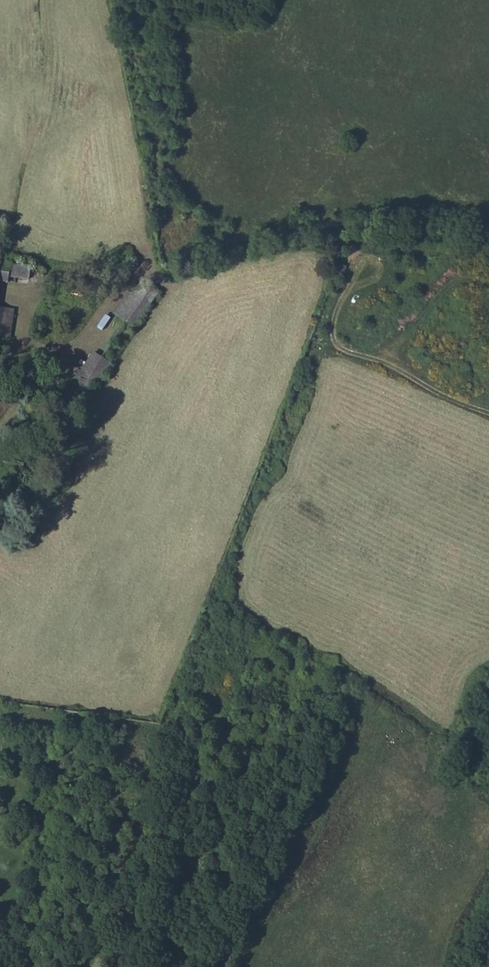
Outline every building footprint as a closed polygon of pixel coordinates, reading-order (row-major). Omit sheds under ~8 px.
[(9,282),(11,273),(17,274),(17,276),(30,278),(32,266),(0,262),(0,281),(9,282)] [(138,286),(121,313),(129,319),(140,302),(153,288),(138,286)] [(81,380),(78,390),(88,393),(90,382),(81,380)]
